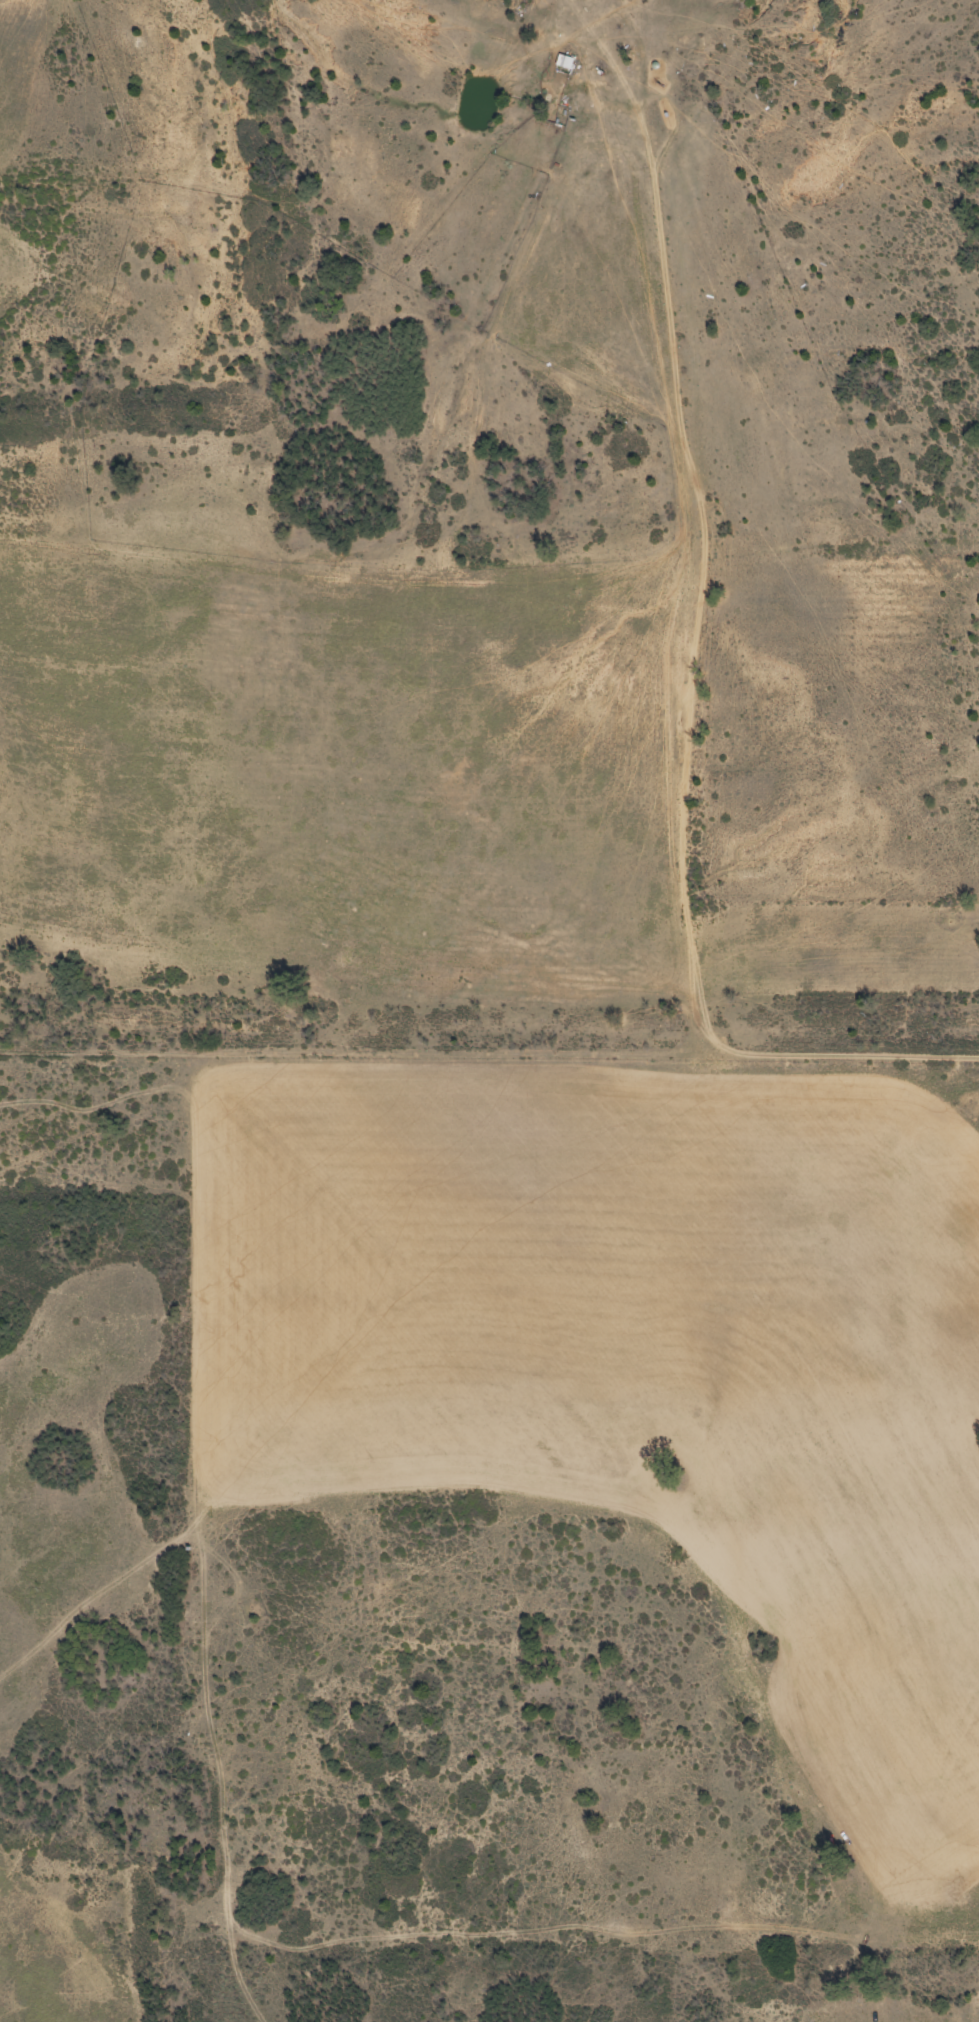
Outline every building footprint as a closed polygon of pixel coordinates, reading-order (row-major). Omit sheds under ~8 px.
[(555,64),(569,69),(573,59),(559,54),(555,64)]
